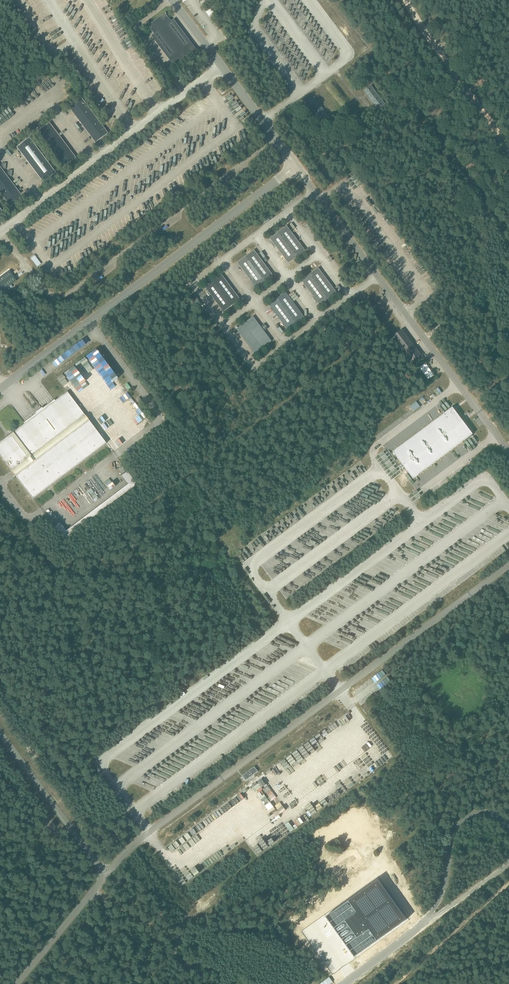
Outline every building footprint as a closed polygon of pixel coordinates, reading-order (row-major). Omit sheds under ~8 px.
[(151,36),(174,66),(196,50),(174,19),(171,21),(165,13),(148,26),(154,34),(151,36)] [(371,86),(364,91),(366,94),(375,106),(378,110),(385,104),(371,86)] [(313,97),(306,103),(321,121),(328,116),(325,113),(316,101),(313,97)] [(81,99),(69,108),(95,143),(107,133),(81,99)] [(49,123),(37,132),(63,167),(75,158),(49,123)] [(29,138),(17,147),(43,182),(55,173),(29,138)] [(0,167),(0,194),(10,207),(22,197),(0,167)] [(288,263),(305,250),(287,226),(270,238),(288,263)] [(254,250),(237,263),(256,287),(273,275),(254,250)] [(37,267),(41,264),(35,255),(30,258),(37,267)] [(318,268),(302,281),(320,305),(337,293),(318,268)] [(222,275),(205,287),(223,312),(240,299),(222,275)] [(286,292),(269,305),(287,329),(304,317),(286,292)] [(236,329),(255,354),(271,341),(253,316),(236,329)] [(392,337),(411,362),(421,354),(402,329),(392,337)] [(434,375),(428,367),(425,363),(420,367),(429,379),(434,375)] [(35,414),(24,422),(25,423),(13,432),(0,442),(0,455),(33,498),(106,443),(85,415),(67,392),(55,401),(54,400),(42,408),(42,407),(35,413),(35,414)] [(413,479),(473,434),(452,407),(393,452),(402,464),(399,467),(401,469),(404,467),(413,479)] [(59,522),(54,515),(49,518),(54,525),(59,522)] [(325,917),(354,957),(406,920),(378,879),(325,917)]
